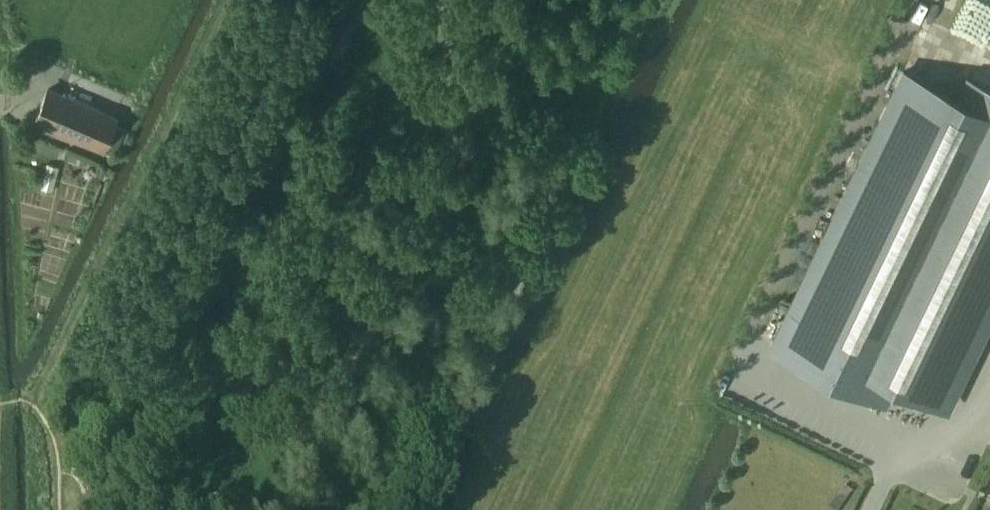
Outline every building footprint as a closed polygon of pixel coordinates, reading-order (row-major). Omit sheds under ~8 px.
[(766,347),(885,404),(894,385),(948,411),(989,324),(989,85),(964,73),(954,93),(901,67),(766,347)] [(35,119),(104,147),(105,144),(116,148),(126,126),(114,121),(116,116),(48,87),(35,119)] [(40,187),(52,190),(58,165),(46,162),(40,187)]
